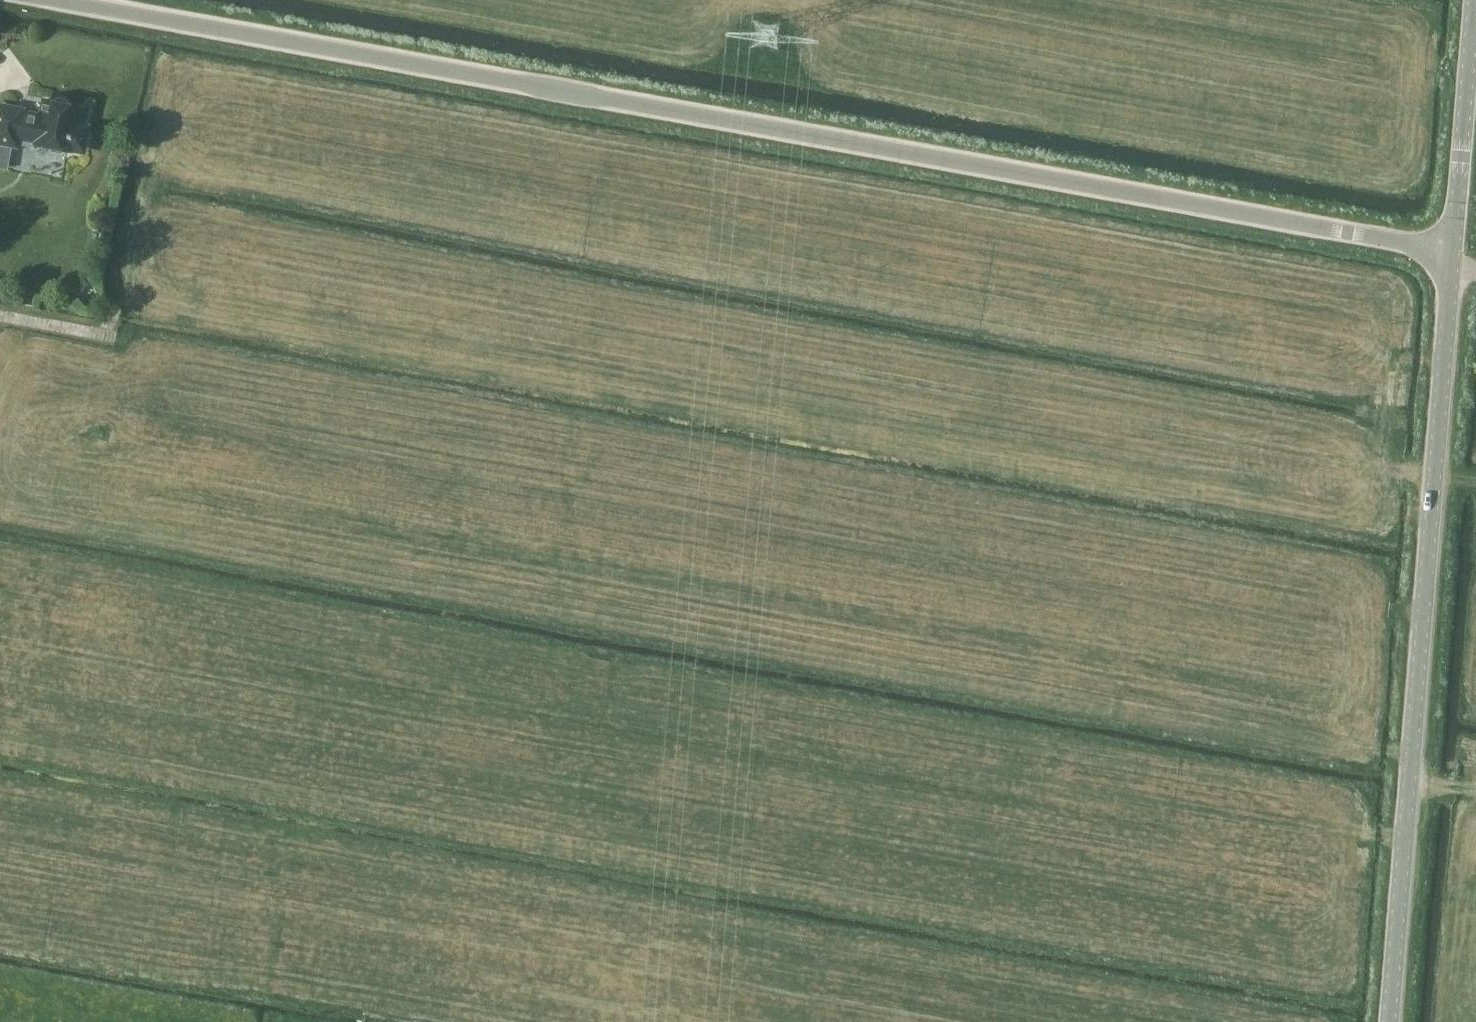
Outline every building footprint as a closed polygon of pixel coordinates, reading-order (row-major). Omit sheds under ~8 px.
[(11,171),(17,139),(36,143),(35,146),(49,148),(52,153),(60,154),(64,151),(69,152),(69,151),(81,153),(81,150),(86,147),(88,136),(85,132),(85,128),(73,126),(69,121),(72,107),(68,107),(65,102),(57,101),(53,104),(44,102),(41,118),(22,114),(22,112),(0,108),(0,169),(11,171)]
